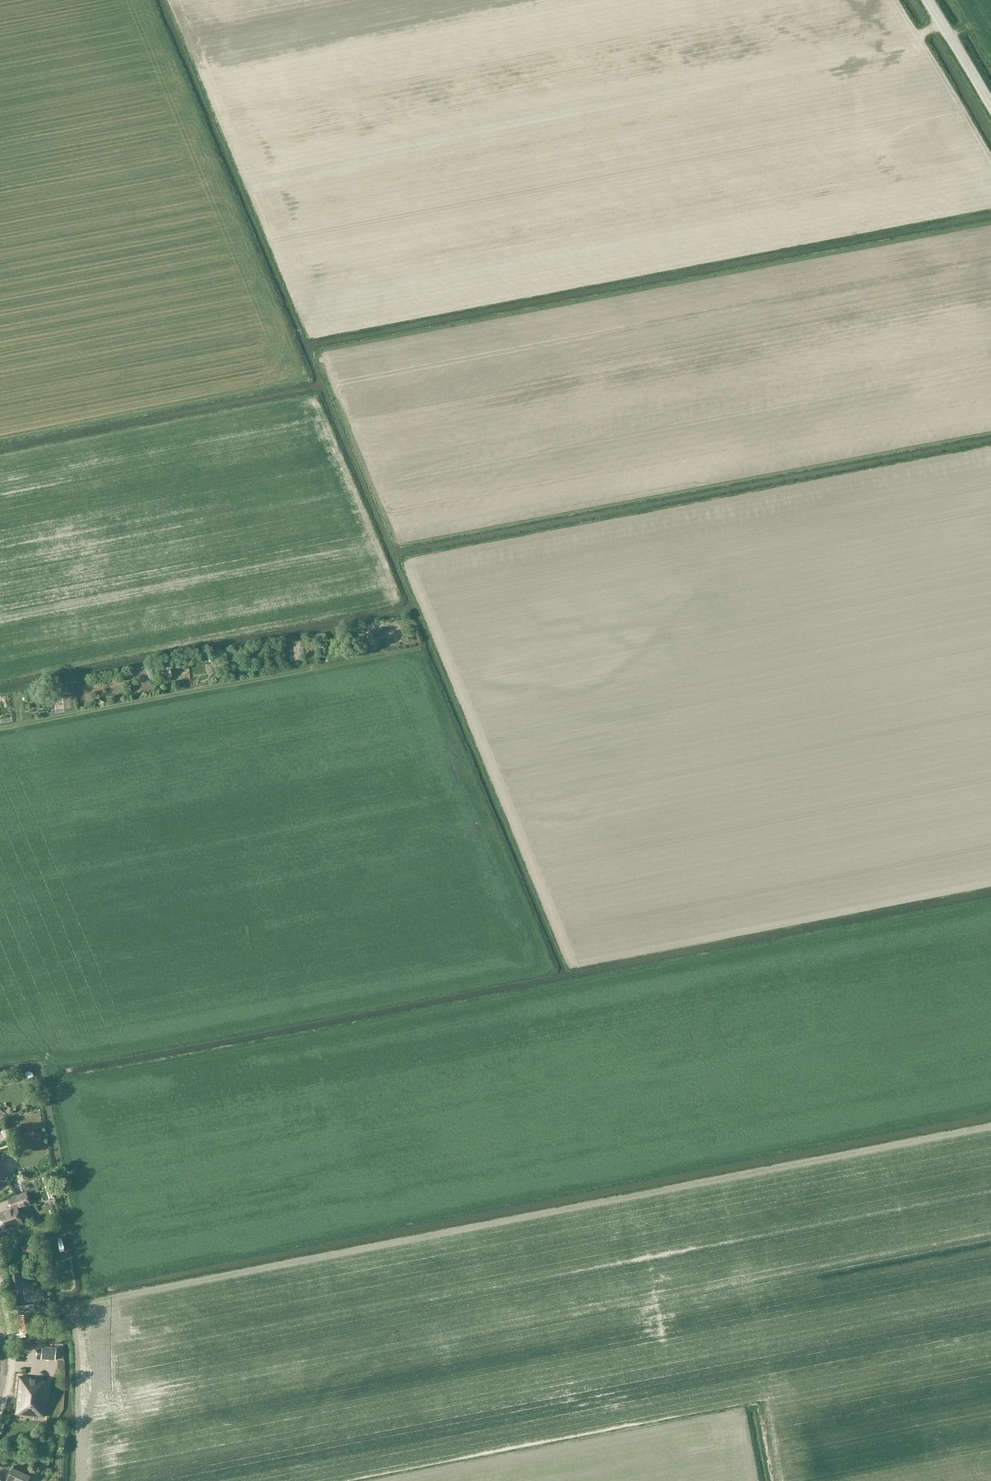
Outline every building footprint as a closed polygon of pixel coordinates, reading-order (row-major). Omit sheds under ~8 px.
[(25,1074),(30,1082),(35,1080),(35,1073),(25,1074)] [(26,1195),(9,1202),(12,1210),(0,1215),(0,1218),(5,1230),(23,1223),(18,1209),(30,1205),(26,1195)] [(24,1255),(37,1252),(34,1243),(22,1246),(24,1255)] [(34,1315),(37,1315),(36,1305),(18,1308),(22,1333),(35,1331),(33,1321),(35,1321),(34,1315)] [(57,1348),(43,1347),(42,1359),(55,1360),(57,1348)] [(45,1418),(48,1383),(41,1382),(42,1380),(21,1378),(17,1416),(45,1418)] [(7,1480),(27,1480),(29,1477),(12,1469),(7,1480)]
